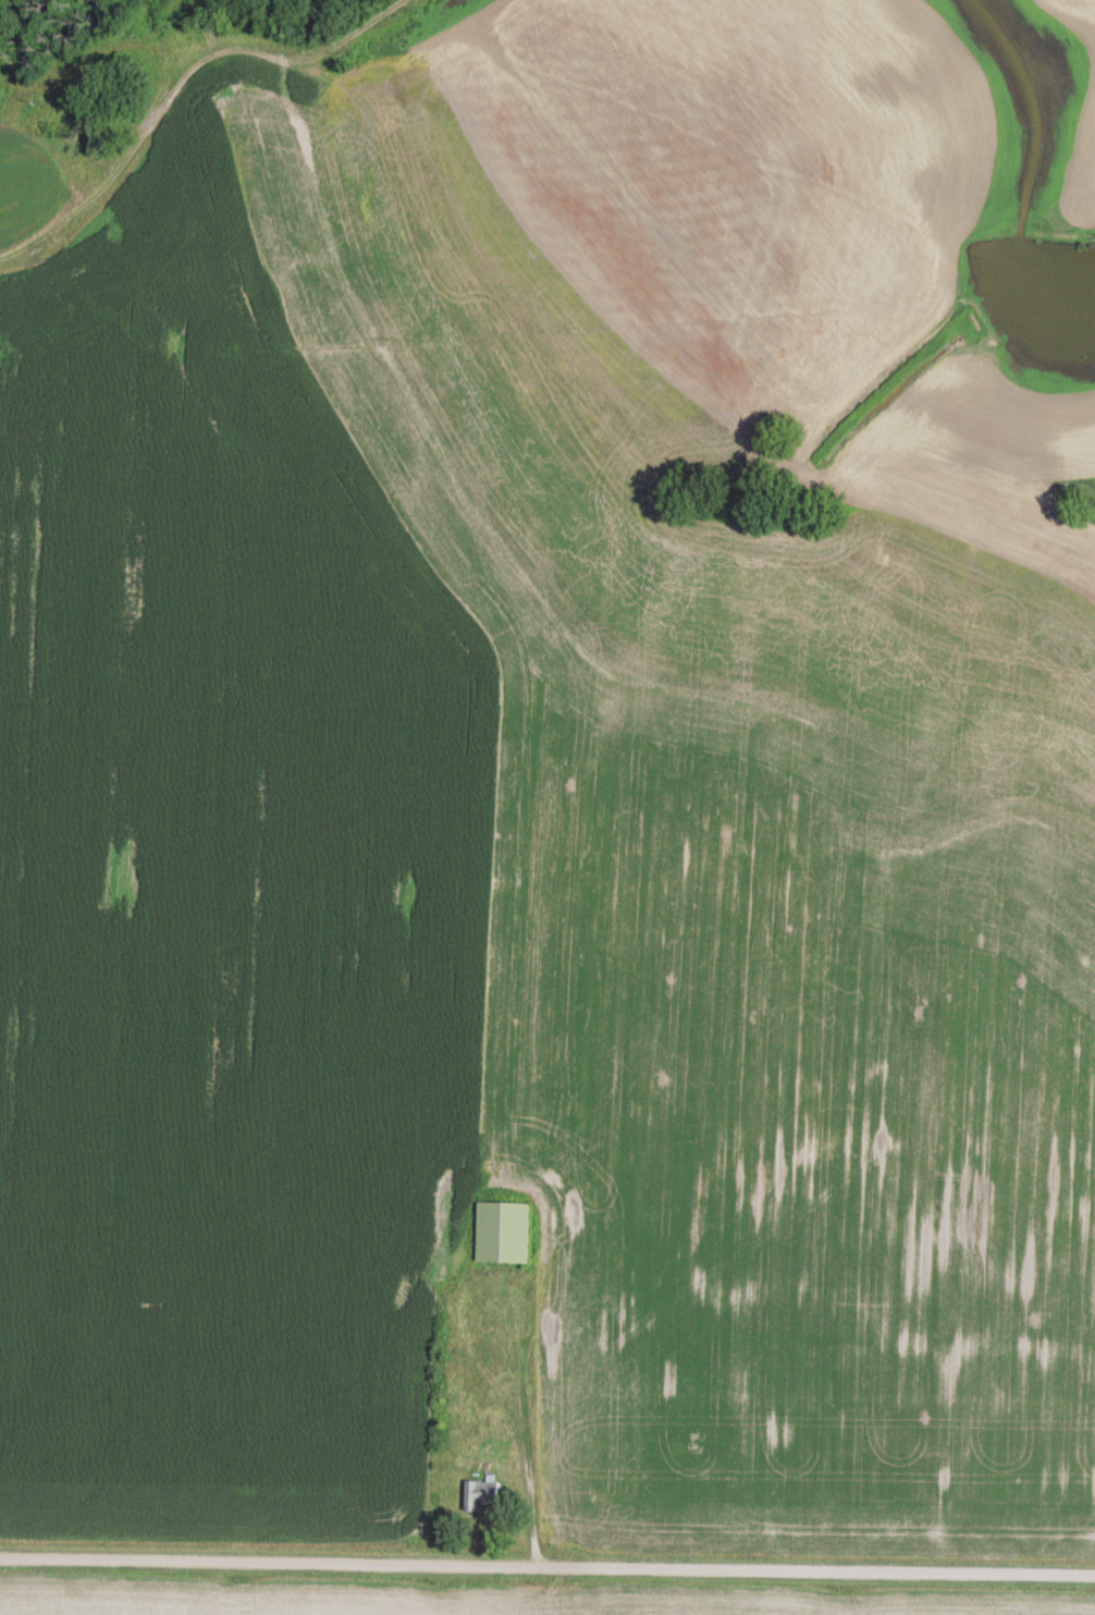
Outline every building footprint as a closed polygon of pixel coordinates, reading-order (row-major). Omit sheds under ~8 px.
[(531,1262),(533,1202),(479,1201),(478,1261),(531,1262)] [(466,1512),(482,1512),(482,1505),(499,1505),(499,1482),(467,1481),(466,1512)]
